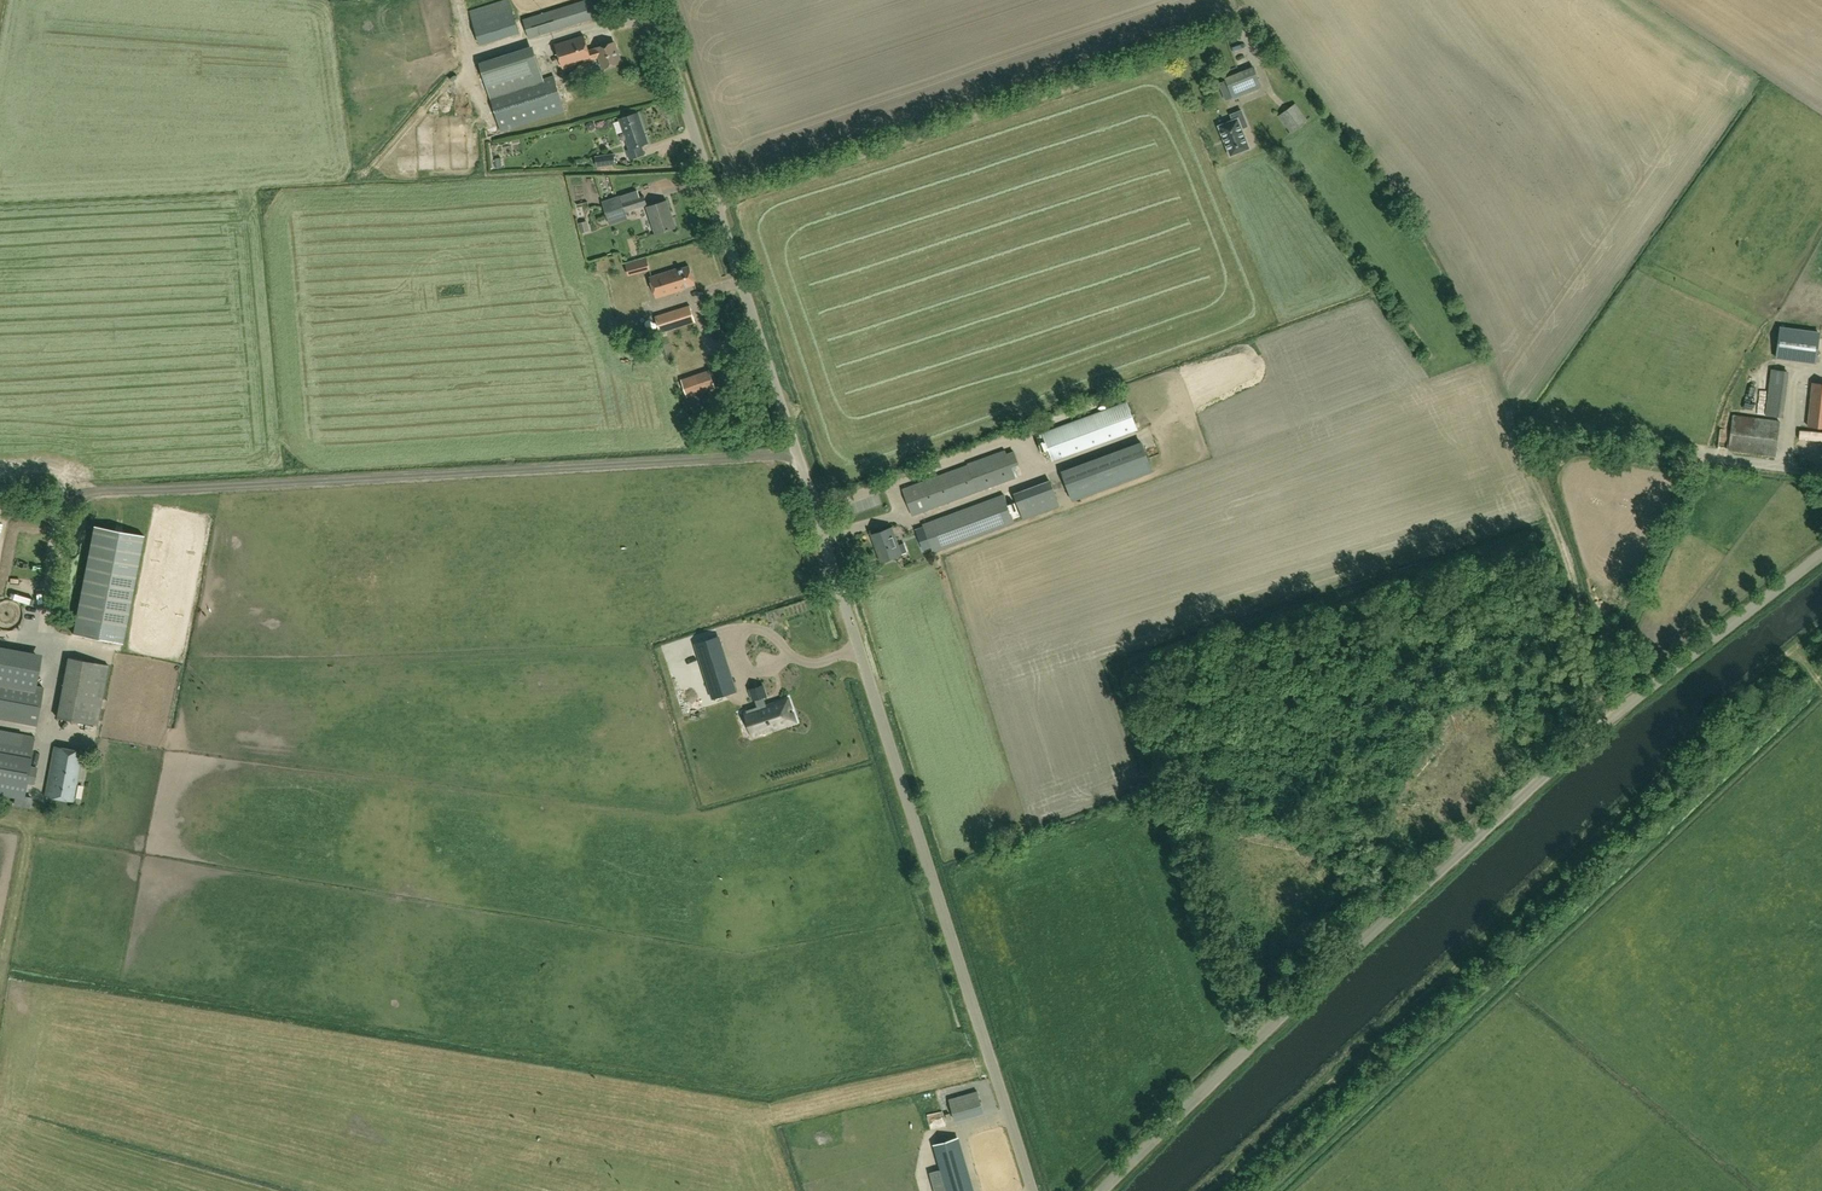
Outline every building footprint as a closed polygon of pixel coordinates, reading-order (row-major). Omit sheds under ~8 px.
[(529,38),(598,17),(593,0),(587,0),(523,20),(529,38)] [(471,18),(479,44),(519,31),(511,5),(471,18)] [(357,34),(361,33),(360,31),(367,30),(365,16),(354,17),(357,34)] [(563,68),(599,57),(603,69),(621,63),(614,42),(589,50),(584,35),(555,44),(563,68)] [(359,72),(355,52),(349,53),(354,73),(359,72)] [(554,76),(544,79),(536,52),(482,69),(490,96),(501,131),(565,110),(554,76)] [(1262,87),(1255,69),(1226,81),(1233,98),(1262,87)] [(387,74),(376,75),(377,88),(388,87),(387,74)] [(1281,119),(1290,131),(1303,121),(1294,109),(1281,119)] [(1250,148),(1249,147),(1241,128),(1248,126),(1241,110),(1231,115),(1233,121),(1220,126),(1219,126),(1219,127),(1231,155),(1230,155),(1231,156),(1232,155),(1231,155),(1248,148),(1249,148),(1250,148)] [(641,145),(648,143),(638,112),(619,118),(629,149),(627,150),(630,159),(644,154),(641,145)] [(595,156),(597,167),(616,164),(615,153),(595,156)] [(589,179),(595,202),(603,200),(597,177),(589,179)] [(647,204),(644,194),(620,202),(624,212),(647,204)] [(656,234),(676,227),(667,200),(647,207),(656,234)] [(647,260),(626,265),(629,277),(650,271),(647,260)] [(656,299),(683,291),(683,290),(695,286),(689,267),(677,271),(677,270),(650,278),(656,299)] [(641,308),(637,286),(625,289),(629,311),(641,308)] [(656,316),(660,332),(695,322),(690,305),(656,316)] [(1776,358),(1815,363),(1819,333),(1780,327),(1776,358)] [(1771,414),(1787,417),(1793,370),(1777,368),(1771,414)] [(681,380),(687,396),(714,387),(709,371),(681,380)] [(1812,383),(1808,426),(1821,428),(1821,384),(1812,383)] [(1138,428),(1127,400),(1042,432),(1052,460),(1138,428)] [(1733,415),(1728,449),(1775,456),(1780,421),(1733,415)] [(1141,432),(1152,454),(1162,449),(1152,427),(1141,432)] [(1076,498),(1156,472),(1147,443),(1091,461),(1093,465),(1076,470),(1081,486),(1073,488),(1076,498)] [(902,489),(912,516),(1015,477),(1004,450),(970,462),(970,463),(902,489)] [(1051,483),(1015,496),(1023,519),(1060,505),(1051,483)] [(1014,520),(1004,492),(923,523),(933,551),(1014,520)] [(73,633),(123,644),(144,536),(95,526),(73,633)] [(882,562),(901,555),(891,527),(872,534),(882,562)] [(718,637),(695,644),(712,698),(735,691),(718,637)] [(35,686),(41,653),(0,645),(0,679),(35,686)] [(108,665),(68,657),(56,717),(97,725),(108,665)] [(762,674),(783,673),(783,666),(775,666),(775,658),(761,659),(762,674)] [(0,679),(0,719),(36,725),(43,687),(35,686),(0,679)] [(757,706),(746,710),(753,731),(771,725),(773,729),(796,721),(793,711),(789,713),(788,709),(791,708),(788,699),(774,703),(774,706),(768,708),(764,696),(767,695),(763,685),(750,689),(753,700),(755,699),(757,706)] [(701,728),(726,717),(720,706),(696,717),(701,728)] [(591,747),(616,730),(610,721),(585,738),(591,747)] [(34,736),(0,730),(0,777),(2,777),(1,783),(33,789),(37,767),(29,766),(34,736)] [(45,796),(74,801),(82,751),(54,746),(45,796)] [(1486,753),(1490,761),(1498,757),(1494,750),(1486,753)] [(1316,859),(1310,870),(1322,876),(1327,865),(1316,859)] [(1237,867),(1222,871),(1223,878),(1239,875),(1237,867)] [(952,1127),(1003,1115),(995,1081),(980,1084),(981,1088),(951,1095),(950,1092),(943,1094),(947,1112),(949,1112),(952,1127)] [(956,1138),(935,1144),(942,1169),(930,1173),(935,1190),(972,1190),(956,1138)]
